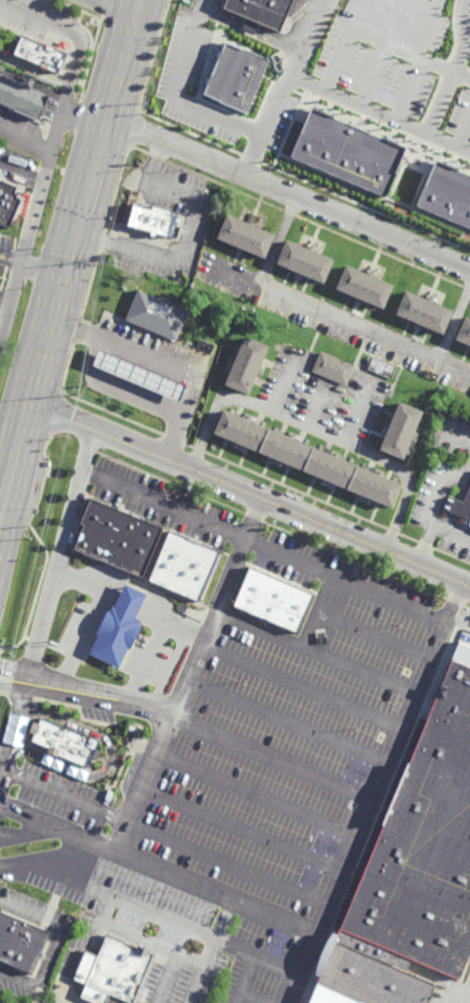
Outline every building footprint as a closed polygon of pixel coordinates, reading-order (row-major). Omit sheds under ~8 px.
[(225,6),(227,0),(292,0),(280,29),(225,6)] [(243,29),(255,33),(259,22),(247,18),(243,29)] [(60,71),(67,51),(20,35),(13,56),(60,71)] [(248,113),(269,59),(224,41),(204,95),(248,113)] [(38,120),(0,103),(0,73),(23,83),(26,75),(35,79),(32,86),(49,94),(38,120)] [(455,166),(469,171),(469,234),(380,196),(379,197),(291,157),(311,110),(426,154),(455,166)] [(9,229),(0,225),(0,177),(17,184),(17,186),(20,187),(17,196),(23,199),(9,229)] [(152,208),(153,204),(174,210),(173,213),(179,215),(173,237),(158,233),(157,239),(150,237),(150,235),(149,235),(150,231),(127,225),(129,219),(126,218),(129,207),(132,208),(133,202),(152,208)] [(247,222),(248,220),(255,223),(254,225),(275,234),(265,257),(245,249),(244,251),(236,248),(237,245),(219,237),(229,214),(247,222)] [(306,247),(307,245),(314,248),(313,250),(334,259),(324,283),(303,274),(302,276),(294,273),(295,271),(276,262),(287,239),(306,247)] [(366,272),(367,270),(375,274),(374,276),(394,284),(384,308),(363,300),(363,302),(355,298),(355,296),(336,288),(347,264),(366,272)] [(188,310),(175,341),(124,319),(136,289),(188,310)] [(426,298),(427,296),(435,299),(434,301),(455,310),(444,334),(424,325),(423,327),(415,324),(415,322),(397,314),(407,290),(426,298)] [(467,315),(469,316),(469,344),(457,339),(467,315)] [(260,366),(263,367),(260,375),(251,395),(226,385),(234,364),(229,362),(232,354),(238,357),(247,337),(269,346),(260,366)] [(179,401),(92,364),(99,347),(186,384),(179,401)] [(346,385),(312,371),(320,350),(355,364),(346,385)] [(392,379),(368,368),(374,356),(397,366),(392,379)] [(416,432),(419,433),(416,442),(413,440),(404,460),(380,450),(388,429),(383,427),(386,419),(391,422),(399,402),(424,412),(416,432)] [(244,418),(246,412),(253,415),(251,421),(287,437),(290,431),(297,434),(294,440),(332,455),(334,449),(341,452),(339,458),(376,474),(378,468),(385,471),(382,477),(402,485),(392,509),(372,501),(371,503),(364,501),(366,498),(329,482),(328,485),(320,482),(321,479),(284,464),(283,466),(276,463),(277,461),(241,445),(240,448),(233,445),(234,442),(215,435),(225,410),(244,418)] [(464,500),(469,486),(469,518),(454,511),(447,509),(453,495),(459,498),(464,500)] [(143,575),(74,546),(83,523),(80,522),(91,495),(164,525),(143,575)] [(200,600),(148,578),(170,528),(221,550),(200,600)] [(298,632),(314,593),(249,568),(233,606),(298,632)] [(89,654),(119,594),(124,584),(146,594),(141,605),(135,618),(141,620),(118,668),(89,654)] [(452,637),(469,644),(469,953),(459,980),(412,961),(332,927),(421,715),(427,718),(448,667),(441,664),(452,637)] [(65,729),(66,727),(100,741),(88,769),(54,754),(55,752),(31,742),(34,734),(29,732),(33,722),(38,725),(41,719),(65,729)] [(4,963),(0,961),(0,909),(2,910),(1,912),(49,932),(31,974),(14,968),(14,969),(3,965),(4,963)] [(408,970),(412,961),(332,927),(328,936),(408,970)] [(109,994),(106,1002),(93,1002),(80,998),(86,984),(74,979),(85,951),(98,956),(106,936),(153,955),(132,1002),(130,1002),(109,994)] [(364,1002),(427,1002),(436,982),(408,970),(328,936),(309,980),(317,983),(364,1002)] [(317,983),(364,1002),(309,1002),(317,983)]
